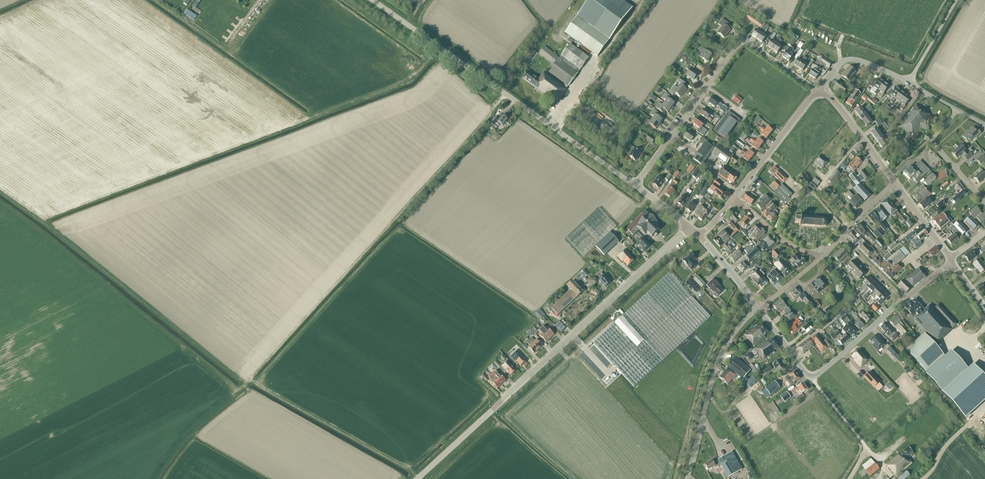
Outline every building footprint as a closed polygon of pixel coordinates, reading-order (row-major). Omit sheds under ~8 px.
[(615,2),(611,0),(589,0),(580,13),(598,26),(615,2)] [(564,33),(597,57),(629,13),(615,2),(598,26),(594,30),(576,17),(564,33)] [(758,21),(749,15),(747,18),(756,25),(758,21)] [(717,33),(724,38),(730,30),(726,27),(729,24),(722,19),(718,25),(722,27),(717,33)] [(752,36),(757,40),(764,29),(766,26),(764,24),(758,32),(756,30),(752,36)] [(767,31),(764,29),(757,40),(762,43),(766,37),(763,35),(767,31)] [(767,47),(772,50),(780,40),(777,38),(774,43),(771,41),(767,47)] [(787,45),(790,47),(793,42),(794,43),(796,41),(792,38),(787,45)] [(782,41),(780,40),(772,50),(777,54),(781,48),(779,46),(782,41)] [(569,44),(566,49),(559,59),(545,47),(538,55),(553,67),(549,73),(565,84),(563,86),(544,72),(538,80),(536,79),(537,78),(534,77),(527,72),(523,78),(538,89),(537,90),(556,104),(577,74),(588,58),(569,44)] [(701,44),(697,49),(701,52),(698,56),(706,62),(711,56),(704,50),(706,48),(701,44)] [(787,45),(782,54),(784,55),(786,52),(789,48),(790,47),(787,45)] [(784,55),(782,57),(789,62),(793,56),(791,55),(793,53),(791,53),(793,50),(789,48),(786,52),(784,55)] [(794,65),(798,68),(805,58),(804,57),(801,61),(798,59),(794,65)] [(807,59),(805,58),(798,68),(802,71),(806,65),(804,63),(807,59)] [(820,61),(829,67),(831,64),(822,58),(820,61)] [(686,75),(693,80),(697,75),(692,71),(695,66),(691,62),(686,69),(689,70),(686,75)] [(815,66),(808,75),(815,80),(819,75),(818,74),(821,70),(815,66)] [(849,67),(845,72),(852,77),(856,72),(849,67)] [(849,82),(852,77),(845,72),(842,76),(849,82)] [(685,92),(687,89),(683,87),(686,82),(680,78),(677,82),(680,84),(674,93),(680,98),(684,92),(685,92)] [(876,95),(879,91),(878,90),(884,82),(879,79),(877,82),(874,80),(869,86),(873,88),(874,87),(877,89),(874,93),(876,95)] [(833,89),(838,92),(843,85),(838,82),(833,89)] [(884,82),(878,90),(879,91),(882,93),(879,97),(881,99),(884,94),(883,94),(889,86),(884,82)] [(848,89),(843,85),(838,92),(842,96),(848,89)] [(893,104),(896,100),(895,99),(901,91),(896,87),(893,92),(891,90),(887,96),(890,98),(891,96),(894,98),(891,102),(893,104)] [(846,104),(852,107),(854,103),(860,94),(855,90),(851,96),(846,104)] [(901,91),(895,99),(896,100),(899,102),(896,106),(898,107),(901,103),(900,102),(905,95),(901,91)] [(666,101),(664,103),(672,109),(673,107),(672,107),(674,104),(669,100),(671,98),(666,94),(662,98),(666,101)] [(900,102),(901,103),(903,105),(900,109),(902,111),(906,107),(905,106),(910,98),(905,95),(900,102)] [(708,103),(715,108),(716,106),(719,109),(722,105),(712,98),(708,103)] [(672,109),(664,103),(662,106),(659,103),(655,108),(665,115),(666,112),(668,113),(670,110),(671,111),(672,109)] [(908,134),(903,141),(907,144),(916,133),(917,133),(930,116),(915,105),(899,127),(908,134)] [(855,112),(859,117),(871,108),(869,106),(863,110),(861,108),(855,112)] [(873,110),(871,108),(859,117),(863,122),(868,118),(866,115),(873,110)] [(714,117),(711,114),(703,109),(700,115),(707,120),(707,119),(711,122),(714,117)] [(654,117),(652,120),(660,126),(661,124),(660,123),(662,120),(657,116),(659,114),(654,110),(650,115),(654,117)] [(740,121),(728,112),(724,116),(714,131),(717,134),(725,139),(737,123),(738,124),(740,121)] [(503,115),(499,120),(495,117),(490,123),(497,129),(501,124),(503,126),(508,120),(503,115)] [(702,128),(705,124),(697,118),(693,124),(699,128),(697,132),(703,137),(707,131),(702,128)] [(870,121),(868,118),(863,122),(866,127),(874,122),(872,119),(870,121)] [(659,128),(660,126),(652,120),(650,122),(647,120),(643,124),(649,128),(650,125),(656,129),(658,127),(659,128)] [(761,127),(760,128),(769,135),(772,131),(767,127),(765,130),(761,127)] [(766,139),(769,135),(760,128),(759,130),(763,133),(761,135),(766,139)] [(878,128),(871,133),(875,139),(880,134),(878,132),(880,130),(878,128)] [(967,132),(962,136),(968,143),(975,137),(976,138),(981,134),(978,130),(976,132),(972,128),(968,132),(967,132)] [(687,131),(683,137),(691,143),(693,140),(696,142),(698,139),(700,140),(702,138),(696,134),(695,137),(687,131)] [(875,139),(878,144),(891,135),(889,132),(882,137),(880,134),(875,139)] [(645,140),(652,144),(655,139),(649,135),(645,140)] [(892,137),(891,135),(878,144),(882,149),(888,144),(886,142),(892,137)] [(752,138),(751,140),(760,147),(763,143),(758,139),(756,142),(752,138)] [(735,143),(742,149),(745,145),(738,140),(735,143)] [(757,151),(760,147),(751,140),(750,141),(754,145),(752,147),(757,151)] [(705,143),(693,160),(702,166),(714,149),(705,143)] [(719,145),(712,155),(707,160),(713,164),(717,159),(726,165),(729,161),(735,165),(739,161),(733,157),(733,156),(719,145)] [(955,151),(952,154),(957,159),(961,154),(967,161),(973,156),(970,152),(968,154),(961,145),(955,151)] [(729,151),(733,155),(737,150),(733,146),(729,151)] [(848,157),(851,160),(856,155),(857,155),(863,149),(861,146),(859,147),(858,146),(855,150),(848,157)] [(629,157),(635,161),(640,154),(640,153),(642,150),(639,148),(637,151),(634,149),(629,157)] [(743,150),(741,152),(751,159),(754,155),(749,151),(747,154),(743,150)] [(751,159),(741,152),(740,153),(745,157),(743,159),(748,163),(751,159)] [(983,155),(976,160),(981,165),(984,161),(984,157),(983,155)] [(814,163),(822,169),(827,163),(819,156),(814,163)] [(861,163),(856,158),(848,168),(853,172),(861,163)] [(903,174),(910,180),(912,178),(917,183),(929,171),(920,162),(912,169),(909,167),(903,174)] [(727,180),(732,184),(737,177),(732,173),(733,172),(725,166),(718,175),(726,181),(727,180)] [(787,179),(778,170),(777,171),(776,170),(774,167),(769,172),(772,174),(773,173),(774,175),(773,175),(782,184),(787,179)] [(691,176),(696,179),(702,171),(697,168),(691,176)] [(859,173),(860,175),(864,180),(868,178),(862,170),(859,173)] [(836,171),(831,177),(835,181),(840,174),(836,171)] [(981,172),(974,178),(979,184),(984,179),(984,180),(984,176),(981,172)] [(857,177),(854,173),(849,177),(856,187),(864,180),(860,175),(857,177)] [(923,182),(927,187),(936,178),(932,174),(923,182)] [(664,181),(658,177),(652,184),(653,185),(652,185),(655,187),(658,189),(664,181)] [(809,186),(814,190),(820,183),(815,179),(809,186)] [(664,194),(670,198),(675,191),(672,190),(676,185),(679,182),(675,180),(664,194)] [(773,193),(784,203),(792,195),(781,185),(782,185),(777,180),(772,185),(777,190),(773,193)] [(721,185),(716,181),(713,183),(714,184),(709,189),(720,198),(725,193),(719,188),(721,185)] [(870,196),(860,184),(851,192),(850,191),(846,194),(851,200),(849,202),(856,209),(864,202),(870,196)] [(912,196),(917,203),(922,199),(923,200),(930,194),(923,186),(915,192),(916,193),(912,196)] [(677,203),(682,207),(688,198),(687,198),(691,192),(688,189),(686,192),(684,196),(683,195),(677,203)] [(741,200),(751,206),(755,198),(750,195),(746,193),(741,200)] [(761,210),(771,199),(766,195),(760,201),(760,200),(756,205),(761,210)] [(685,209),(691,213),(696,206),(693,204),(697,199),(694,197),(685,209)] [(919,205),(923,210),(932,203),(928,198),(919,205)] [(881,205),(890,216),(891,217),(894,215),(902,224),(905,221),(897,212),(887,200),(881,205)] [(933,207),(926,213),(929,217),(936,211),(945,204),(942,200),(936,206),(937,207),(934,209),(933,207)] [(760,212),(766,218),(771,213),(775,210),(777,208),(776,208),(777,207),(771,202),(760,212)] [(880,219),(882,222),(890,216),(881,205),(874,211),(880,219)] [(699,218),(698,218),(702,221),(708,212),(704,209),(706,208),(704,206),(703,208),(700,206),(695,214),(699,218)] [(982,215),(976,207),(969,213),(975,219),(976,218),(981,224),(984,220),(984,215),(984,213),(982,215)] [(616,227),(598,208),(566,239),(584,258),(596,247),(604,256),(619,242),(610,233),(616,227)] [(771,213),(766,218),(771,223),(776,217),(775,216),(777,213),(775,210),(771,213)] [(645,236),(645,235),(649,235),(652,238),(654,235),(656,237),(658,234),(657,233),(659,230),(657,228),(657,223),(650,216),(649,216),(648,215),(649,215),(645,211),(626,229),(633,236),(639,230),(645,236)] [(877,222),(880,219),(874,211),(868,216),(875,226),(878,223),(877,222)] [(732,221),(735,224),(746,215),(743,212),(738,216),(739,216),(738,217),(736,216),(737,215),(735,213),(730,217),(731,219),(731,220),(732,221)] [(940,231),(952,221),(949,218),(947,220),(942,214),(933,222),(933,223),(934,225),(936,225),(940,231)] [(751,220),(748,216),(746,218),(745,217),(739,223),(744,228),(751,220)] [(972,231),(979,225),(970,216),(964,223),(972,231)] [(800,224),(799,225),(823,227),(825,226),(827,223),(826,220),(823,219),(800,217),(800,219),(796,218),(795,219),(796,219),(796,223),(795,223),(800,224)] [(735,224),(732,221),(728,224),(735,232),(729,236),(724,230),(717,236),(717,237),(714,240),(720,247),(724,243),(725,245),(731,239),(732,240),(741,232),(735,224)] [(962,235),(967,231),(958,221),(953,226),(958,231),(962,235)] [(888,228),(882,222),(879,225),(884,231),(888,228)] [(861,239),(862,237),(862,238),(863,237),(863,238),(865,237),(864,236),(865,236),(864,235),(865,235),(867,238),(868,238),(872,242),(874,240),(867,233),(860,224),(853,230),(861,239)] [(765,233),(761,229),(760,229),(757,226),(753,229),(756,232),(752,236),(758,242),(765,235),(764,234),(765,233)] [(923,230),(920,226),(912,232),(915,236),(923,230)] [(877,229),(873,233),(879,239),(883,235),(877,229)] [(847,235),(855,245),(861,239),(858,236),(857,237),(851,231),(847,235)] [(912,243),(913,244),(914,246),(916,249),(922,245),(919,242),(924,238),(923,237),(927,234),(924,231),(916,236),(918,238),(912,243)] [(954,235),(947,240),(951,246),(958,240),(963,237),(962,235),(958,231),(954,235)] [(904,238),(908,243),(912,240),(910,238),(914,236),(912,233),(904,238)] [(650,245),(643,238),(642,239),(639,235),(635,239),(639,242),(637,244),(644,252),(650,245)] [(771,240),(768,236),(759,243),(759,242),(757,244),(761,249),(771,240)] [(859,248),(868,257),(872,253),(868,249),(869,248),(862,239),(858,244),(860,247),(859,248)] [(880,249),(884,246),(878,239),(874,243),(880,249)] [(775,244),(771,240),(761,249),(764,252),(766,250),(766,251),(775,244)] [(725,253),(728,256),(735,250),(733,248),(735,246),(731,241),(728,243),(729,243),(723,248),(726,252),(725,253)] [(887,247),(890,250),(896,245),(894,242),(887,247)] [(749,246),(744,251),(747,255),(752,250),(754,248),(751,244),(749,246)] [(939,251),(936,247),(935,248),(934,247),(928,252),(931,257),(939,251)] [(745,257),(748,261),(758,252),(755,248),(745,257)] [(964,257),(969,263),(976,257),(974,254),(978,251),(976,248),(972,251),(964,257)] [(628,267),(634,260),(630,255),(631,255),(626,249),(617,257),(622,262),(623,262),(628,267)] [(841,249),(837,253),(843,259),(847,255),(841,249)] [(780,256),(775,250),(771,253),(776,259),(780,256)] [(730,258),(734,263),(744,254),(742,251),(739,253),(738,251),(730,258)] [(894,255),(893,255),(879,268),(891,279),(895,275),(902,268),(898,264),(905,258),(898,251),(894,255)] [(872,261),(879,268),(893,255),(891,252),(890,253),(883,259),(881,260),(877,256),(872,261)] [(843,259),(837,253),(833,257),(839,263),(843,259)] [(696,266),(692,262),(695,259),(690,254),(683,261),(691,271),(696,266)] [(792,265),(792,266),(800,259),(796,255),(792,259),(794,262),(792,264),(792,265)] [(781,273),(785,277),(791,272),(788,268),(788,267),(780,258),(773,265),(780,274),(781,273)] [(800,259),(792,266),(793,267),(794,267),(796,266),(798,269),(806,263),(801,258),(800,259)] [(975,268),(976,270),(977,269),(980,274),(984,270),(984,267),(984,261),(982,263),(979,260),(973,265),(975,268)] [(847,267),(851,271),(857,265),(853,261),(847,267)] [(737,267),(743,273),(748,268),(743,262),(737,267)] [(861,269),(857,265),(851,271),(855,275),(861,269)] [(913,288),(926,278),(918,268),(903,281),(897,286),(906,294),(912,288),(913,288)] [(861,269),(855,275),(859,279),(865,273),(861,269)] [(749,277),(759,287),(760,286),(761,288),(767,282),(765,281),(766,280),(757,270),(749,277)] [(767,277),(774,285),(782,278),(775,270),(767,277)] [(846,275),(841,270),(837,273),(843,278),(846,275)] [(710,318),(669,273),(593,343),(634,388),(710,318)] [(598,281),(605,288),(610,283),(604,276),(603,276),(601,274),(598,276),(601,278),(598,281)] [(705,285),(697,276),(693,279),(702,288),(705,285)] [(862,288),(864,290),(873,281),(869,277),(862,283),(865,285),(862,288)] [(827,287),(819,278),(811,285),(818,294),(827,287)] [(713,279),(706,286),(712,292),(713,291),(715,293),(714,295),(714,296),(715,297),(716,297),(718,296),(723,291),(718,287),(719,286),(713,279)] [(877,284),(873,281),(864,290),(865,291),(868,289),(870,291),(877,284)] [(577,298),(582,293),(572,282),(567,287),(570,290),(554,306),(552,304),(547,309),(553,314),(554,312),(557,315),(577,297),(577,298)] [(871,297),(881,288),(877,284),(870,291),(872,293),(870,296),(871,297)] [(796,288),(789,294),(794,300),(798,297),(802,301),(803,300),(809,306),(812,303),(806,297),(803,293),(801,295),(796,288)] [(875,296),(878,299),(884,292),(881,288),(871,297),(873,299),(875,296)] [(884,292),(878,299),(880,301),(877,303),(879,305),(888,296),(884,292)] [(781,300),(773,306),(779,313),(786,307),(781,300)] [(927,372),(929,374),(932,371),(930,369),(944,356),(931,341),(932,340),(936,344),(957,325),(956,324),(953,320),(938,305),(934,309),(930,305),(924,310),(914,300),(905,309),(912,316),(916,313),(918,315),(914,319),(930,337),(928,339),(924,334),(905,351),(926,373),(927,372)] [(858,313),(866,323),(871,319),(865,312),(862,309),(858,313)] [(790,311),(785,316),(789,321),(795,316),(790,311)] [(855,326),(853,324),(851,322),(845,316),(841,319),(841,320),(841,321),(843,323),(844,323),(847,326),(843,328),(847,333),(848,332),(852,337),(857,332),(853,328),(855,326)] [(794,322),(788,328),(793,334),(801,327),(805,331),(810,326),(808,324),(807,325),(805,322),(802,324),(801,323),(803,320),(800,317),(798,319),(797,318),(793,322),(794,322)] [(896,317),(889,323),(894,328),(902,337),(906,333),(901,328),(903,326),(896,317)] [(853,324),(855,326),(859,330),(864,325),(859,319),(853,324)] [(880,328),(885,333),(890,328),(886,323),(880,328)] [(756,326),(744,335),(754,347),(765,338),(763,337),(768,333),(762,324),(757,327),(756,326)] [(543,327),(541,329),(550,339),(554,335),(548,329),(546,330),(543,327)] [(889,336),(891,338),(895,334),(890,328),(885,333),(888,337),(889,336)] [(550,339),(541,329),(538,331),(542,335),(540,336),(546,343),(550,339)] [(839,335),(836,331),(830,336),(833,340),(836,337),(839,335)] [(846,342),(850,338),(845,333),(843,334),(842,333),(840,334),(841,336),(846,342)] [(809,341),(808,340),(797,348),(803,355),(806,352),(808,350),(813,346),(812,345),(814,343),(820,339),(816,335),(809,341)] [(837,338),(836,339),(842,345),(846,342),(841,336),(839,335),(836,337),(837,338)] [(875,335),(869,341),(873,345),(872,346),(877,352),(885,345),(880,339),(879,340),(875,335)] [(531,338),(529,340),(538,350),(542,346),(536,340),(534,341),(531,338)] [(779,348),(773,339),(768,342),(767,341),(756,349),(763,360),(774,352),(774,351),(779,348)] [(814,343),(822,352),(827,348),(820,339),(814,343)] [(538,350),(529,340),(526,343),(530,346),(528,348),(534,354),(538,350)] [(898,353),(891,345),(887,350),(893,357),(898,353)] [(859,350),(851,357),(860,368),(868,361),(859,350)] [(519,364),(521,367),(526,362),(521,357),(522,356),(517,351),(510,357),(518,365),(519,364)] [(932,378),(940,387),(964,365),(955,356),(932,378)] [(733,378),(739,383),(739,382),(740,382),(750,371),(734,358),(726,368),(727,369),(719,378),(728,385),(733,378)] [(785,369),(780,360),(772,365),(778,374),(785,369)] [(509,374),(511,376),(516,371),(511,366),(512,365),(508,361),(501,367),(503,369),(505,372),(505,371),(508,374),(509,374)] [(769,365),(762,370),(765,374),(772,370),(769,365)] [(963,414),(984,394),(984,381),(972,366),(943,392),(963,414)] [(495,371),(491,374),(502,385),(506,381),(498,372),(497,373),(495,371)] [(800,379),(795,371),(788,375),(788,376),(785,378),(791,386),(795,384),(794,383),(800,379)] [(878,392),(882,387),(869,373),(864,377),(878,392)] [(497,389),(502,385),(491,374),(488,377),(491,380),(490,381),(497,389)] [(745,384),(750,388),(752,385),(756,380),(751,376),(745,384)] [(765,389),(770,395),(779,388),(774,382),(765,389)] [(807,390),(803,384),(797,388),(791,392),(792,394),(796,391),(797,393),(799,391),(802,394),(807,390)] [(786,392),(780,397),(783,401),(789,396),(786,392)] [(886,465),(896,477),(912,464),(908,459),(914,454),(908,447),(899,456),(898,454),(886,465)] [(712,461),(705,465),(708,471),(714,467),(715,468),(721,465),(728,478),(741,470),(731,453),(718,460),(718,461),(713,464),(712,461)] [(879,469),(871,459),(862,467),(864,469),(868,474),(870,477),(879,469)] [(862,478),(868,474),(864,469),(858,474),(862,478)]
